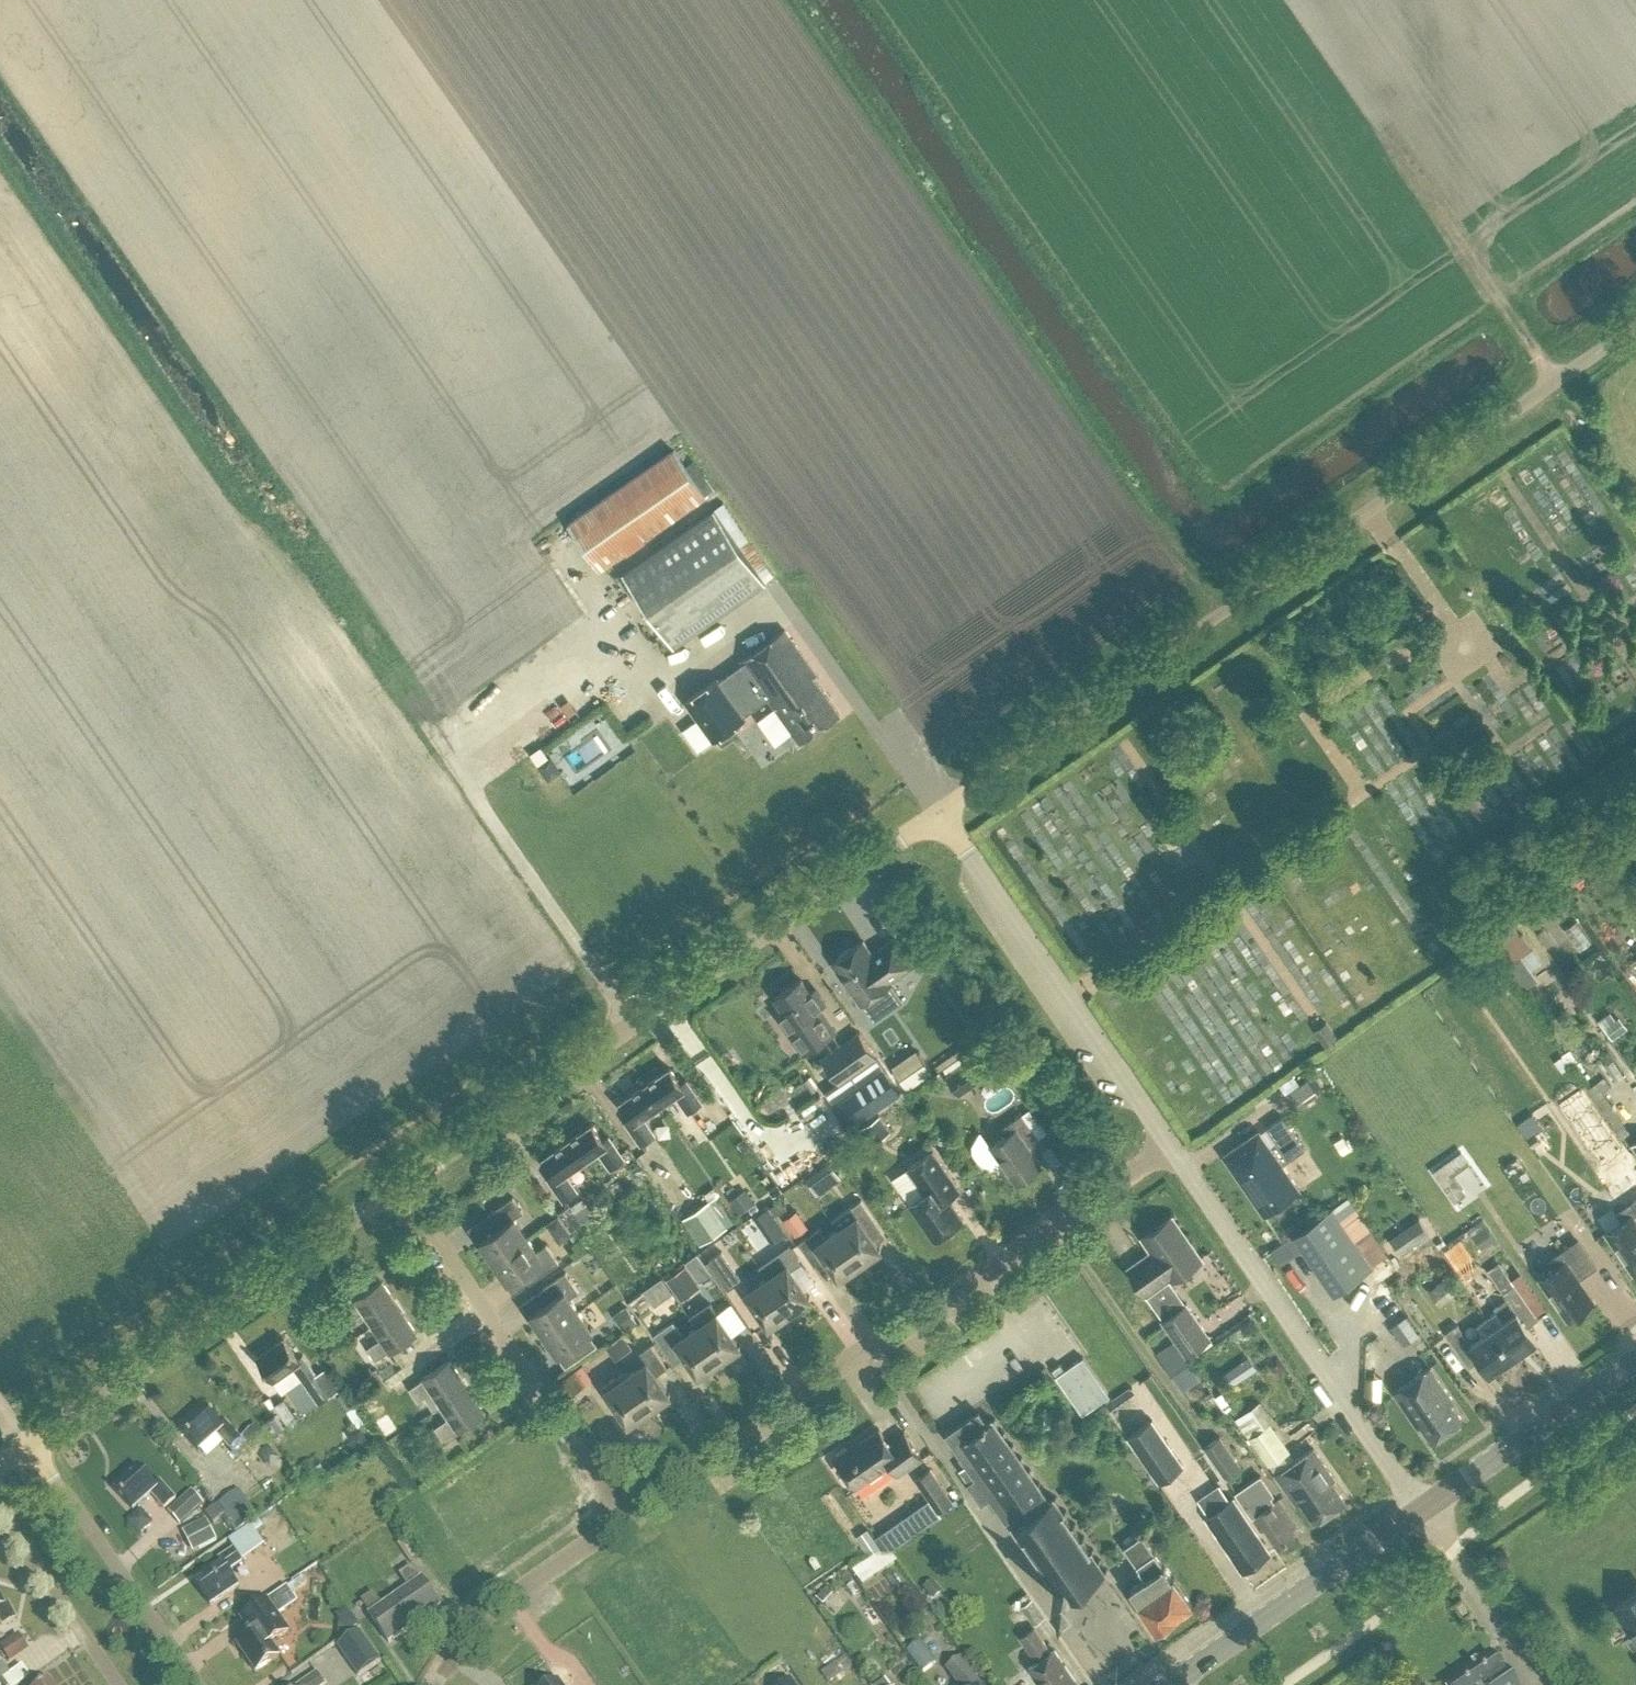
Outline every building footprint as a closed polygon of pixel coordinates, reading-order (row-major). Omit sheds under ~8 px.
[(706,494),(675,448),(568,522),(600,568),(706,494)] [(624,568),(674,642),(767,580),(717,505),(624,568)] [(785,628),(742,658),(743,661),(719,678),(718,676),(685,699),(698,717),(684,727),(699,748),(746,715),(744,713),(768,696),(800,741),(840,712),(813,674),(816,672),(785,628)] [(549,778),(559,770),(561,769),(550,754),(538,763),(549,778)] [(1081,842),(1091,836),(1083,821),(1073,827),(1081,842)] [(873,889),(861,896),(875,920),(887,913),(873,889)] [(1569,912),(1556,920),(1571,941),(1583,933),(1569,912)] [(1509,913),(1486,927),(1500,950),(1523,937),(1509,913)] [(873,952),(864,939),(856,944),(851,944),(842,950),(840,956),(832,961),(861,1002),(893,981),(892,980),(914,964),(895,936),(873,952)] [(786,1009),(779,1014),(788,1028),(795,1022),(795,1023),(796,1022),(812,1046),(832,1032),(815,1009),(826,1001),(815,987),(810,991),(801,977),(776,995),(786,1009)] [(1591,1009),(1604,1029),(1620,1019),(1608,999),(1591,1009)] [(1315,1027),(1326,1044),(1339,1034),(1328,1018),(1315,1027)] [(859,1031),(823,1057),(839,1080),(876,1054),(859,1031)] [(786,1060),(802,1080),(818,1067),(803,1047),(786,1060)] [(920,1051),(894,1069),(907,1087),(933,1070),(920,1051)] [(946,1075),(959,1094),(981,1079),(967,1060),(946,1075)] [(646,1084),(660,1105),(676,1094),(688,1111),(703,1101),(687,1078),(681,1082),(671,1067),(646,1084)] [(1630,1098),(1615,1072),(1595,1084),(1611,1110),(1630,1098)] [(1314,1073),(1285,1093),(1293,1104),(1322,1084),(1314,1073)] [(626,1120),(643,1143),(655,1134),(643,1116),(660,1105),(646,1084),(621,1101),(632,1116),(626,1120)] [(1600,1161),(1623,1146),(1583,1087),(1560,1103),(1600,1161)] [(1002,1126),(1008,1134),(991,1145),(1016,1182),(1042,1164),(1028,1144),(1039,1136),(1022,1113),(1002,1126)] [(890,1130),(879,1114),(856,1129),(867,1145),(890,1130)] [(1277,1141),(1270,1145),(1259,1129),(1223,1153),(1264,1213),(1300,1188),(1282,1163),(1305,1147),(1283,1114),(1267,1126),(1277,1141)] [(568,1140),(582,1162),(599,1150),(611,1168),(625,1158),(609,1135),(604,1138),(593,1122),(568,1140)] [(733,1136),(717,1141),(721,1153),(737,1147),(733,1136)] [(548,1176),(565,1200),(578,1191),(566,1173),(582,1162),(568,1140),(543,1157),(553,1173),(548,1176)] [(945,1192),(957,1184),(932,1149),(908,1167),(920,1185),(926,1180),(931,1188),(910,1203),(935,1239),(964,1219),(945,1192)] [(830,1159),(806,1176),(818,1192),(842,1176),(830,1159)] [(662,1189),(675,1180),(665,1166),(652,1175),(662,1189)] [(1453,1173),(1442,1181),(1455,1200),(1467,1191),(1453,1173)] [(481,1237),(495,1258),(528,1236),(514,1215),(523,1209),(513,1195),(488,1212),(498,1226),(482,1237),(482,1236),(481,1237)] [(771,1203),(776,1211),(788,1203),(782,1195),(771,1203)] [(838,1228),(860,1261),(881,1247),(881,1245),(880,1246),(874,1237),(884,1230),(862,1198),(832,1218),(839,1227),(838,1228)] [(1606,1230),(1634,1270),(1635,1269),(1635,1198),(1618,1211),(1623,1218),(1606,1230)] [(571,1202),(558,1211),(571,1230),(591,1216),(579,1199),(572,1204),(571,1202)] [(712,1204),(685,1221),(698,1243),(725,1226),(712,1204)] [(769,1207),(755,1216),(773,1242),(787,1232),(769,1207)] [(1373,1266),(1371,1264),(1332,1207),(1294,1233),(1334,1293),(1373,1266)] [(795,1208),(782,1217),(793,1234),(807,1225),(795,1208)] [(481,1209),(468,1216),(475,1230),(489,1222),(481,1209)] [(805,1221),(812,1230),(827,1218),(819,1209),(805,1221)] [(1143,1235),(1153,1249),(1129,1266),(1146,1291),(1170,1274),(1173,1278),(1202,1258),(1172,1215),(1143,1235)] [(1486,1225),(1473,1234),(1482,1248),(1496,1239),(1486,1225)] [(838,1274),(839,1276),(860,1261),(838,1228),(827,1235),(820,1226),(800,1240),(815,1263),(827,1256),(839,1274),(838,1274)] [(495,1258),(510,1279),(511,1279),(511,1278),(529,1265),(537,1276),(559,1261),(546,1242),(537,1249),(528,1236),(495,1258)] [(1557,1264),(1540,1276),(1568,1316),(1593,1299),(1578,1276),(1596,1264),(1578,1239),(1552,1257),(1557,1264)] [(780,1268),(767,1277),(790,1310),(811,1295),(810,1294),(806,1289),(792,1269),(803,1262),(790,1242),(771,1255),(780,1268)] [(742,1276),(722,1247),(708,1257),(728,1286),(742,1276)] [(695,1250),(683,1259),(697,1279),(709,1271),(695,1250)] [(683,1264),(664,1277),(678,1299),(698,1286),(683,1264)] [(531,1310),(546,1331),(579,1309),(570,1296),(579,1289),(566,1270),(543,1286),(551,1297),(533,1310),(532,1310),(531,1310)] [(661,1277),(645,1288),(655,1303),(671,1291),(661,1277)] [(767,1277),(747,1291),(769,1322),(768,1323),(769,1324),(790,1310),(767,1277)] [(1308,1278),(1298,1282),(1305,1298),(1315,1294),(1308,1278)] [(363,1311),(372,1324),(400,1306),(382,1280),(354,1298),(355,1300),(343,1308),(351,1319),(363,1311)] [(1493,1324),(1514,1354),(1537,1338),(1527,1323),(1538,1316),(1515,1282),(1503,1290),(1516,1308),(1493,1324)] [(1210,1335),(1186,1301),(1162,1317),(1187,1352),(1210,1335)] [(624,1304),(614,1311),(624,1327),(635,1320),(624,1304)] [(369,1346),(376,1357),(388,1349),(390,1351),(417,1333),(400,1306),(372,1324),(381,1338),(369,1346)] [(546,1331),(560,1352),(561,1352),(561,1351),(593,1329),(579,1309),(546,1331)] [(697,1325),(720,1358),(741,1344),(740,1342),(739,1343),(717,1311),(697,1325)] [(1396,1328),(1406,1344),(1421,1334),(1410,1318),(1407,1320),(1405,1318),(1395,1324),(1397,1327),(1396,1328)] [(698,1372),(699,1373),(720,1358),(697,1325),(684,1334),(673,1319),(655,1332),(675,1362),(687,1354),(699,1371),(698,1372)] [(1481,1356),(1491,1370),(1514,1354),(1493,1324),(1470,1340),(1458,1322),(1447,1330),(1470,1363),(1481,1356)] [(607,1343),(616,1356),(628,1348),(619,1335),(607,1343)] [(295,1364),(306,1381),(317,1374),(302,1353),(298,1356),(284,1336),(257,1355),(274,1379),(295,1364)] [(1158,1350),(1183,1387),(1199,1377),(1174,1339),(1158,1350)] [(624,1369),(649,1407),(670,1392),(670,1391),(669,1391),(656,1373),(667,1365),(652,1342),(640,1351),(646,1360),(627,1373),(624,1369)] [(1056,1374),(1083,1412),(1110,1393),(1083,1354),(1065,1367),(1061,1362),(1053,1367),(1057,1373),(1056,1374)] [(1431,1365),(1395,1389),(1418,1423),(1421,1420),(1433,1438),(1463,1418),(1451,1400),(1454,1398),(1431,1365)] [(560,1377),(570,1392),(585,1382),(574,1367),(560,1377)] [(627,1420),(628,1421),(649,1407),(624,1369),(603,1383),(628,1420),(627,1420)] [(465,1387),(457,1394),(469,1408),(477,1401),(465,1387)] [(285,1397),(275,1403),(288,1423),(298,1416),(285,1397)] [(1257,1418),(1249,1407),(1236,1416),(1244,1427),(1257,1418)] [(230,1453),(241,1465),(254,1452),(244,1441),(242,1443),(226,1424),(221,1428),(205,1410),(180,1432),(199,1453),(218,1437),(231,1452),(230,1453)] [(1055,1590),(1063,1601),(1106,1571),(1054,1497),(1050,1500),(993,1417),(987,1421),(980,1410),(947,1433),(968,1463),(962,1467),(971,1480),(969,1481),(982,1501),(991,1495),(1007,1517),(1010,1515),(1015,1522),(1014,1523),(1059,1587),(1055,1590)] [(1152,1418),(1129,1434),(1160,1479),(1183,1463),(1152,1418)] [(1251,1435),(1269,1463),(1288,1450),(1269,1422),(1251,1435)] [(899,1473),(923,1456),(905,1431),(890,1442),(880,1427),(850,1448),(849,1447),(835,1456),(856,1486),(892,1462),(899,1473)] [(1205,1444),(1225,1473),(1240,1463),(1219,1434),(1205,1444)] [(1334,1476),(1315,1446),(1277,1471),(1297,1501),(1301,1498),(1315,1519),(1346,1498),(1332,1478),(1334,1476)] [(916,1477),(939,1509),(953,1499),(930,1467),(916,1477)] [(155,1488),(139,1469),(114,1492),(133,1512),(152,1495),(166,1510),(175,1502),(159,1484),(155,1488)] [(1265,1524),(1279,1543),(1295,1532),(1292,1527),(1297,1524),(1277,1496),(1270,1501),(1266,1495),(1273,1491),(1261,1472),(1236,1489),(1253,1513),(1262,1526),(1265,1524)] [(232,1531),(236,1536),(258,1520),(239,1493),(207,1516),(214,1527),(222,1521),(230,1532),(232,1531)] [(193,1494),(169,1516),(180,1528),(204,1506),(193,1494)] [(1229,1549),(1233,1546),(1247,1566),(1265,1554),(1260,1547),(1265,1543),(1233,1496),(1206,1514),(1216,1530),(1229,1549)] [(879,1504),(865,1512),(878,1535),(892,1527),(879,1504)] [(229,1541),(243,1562),(265,1546),(256,1534),(264,1529),(258,1521),(229,1541)] [(183,1536),(194,1555),(217,1543),(207,1523),(183,1536)] [(1141,1600),(1140,1601),(1157,1626),(1192,1602),(1181,1587),(1182,1586),(1175,1576),(1174,1576),(1164,1563),(1164,1564),(1142,1533),(1125,1545),(1146,1575),(1131,1586),(1141,1600)] [(881,1543),(844,1565),(853,1580),(889,1558),(881,1543)] [(234,1553),(220,1562),(223,1566),(195,1585),(211,1608),(239,1589),(229,1573),(242,1564),(234,1553)] [(238,1647),(257,1675),(280,1658),(271,1646),(289,1634),(278,1620),(301,1604),(296,1596),(309,1587),(303,1578),(241,1621),(252,1637),(238,1647)] [(367,1589),(373,1598),(385,1589),(380,1581),(367,1589)] [(924,1590),(934,1602),(944,1594),(934,1582),(924,1590)] [(820,1605),(834,1598),(827,1583),(812,1590),(820,1605)] [(391,1597),(385,1589),(373,1598),(378,1606),(391,1597)] [(1635,1636),(1635,1591),(1615,1605),(1635,1636)] [(1033,1596),(1021,1604),(1034,1623),(1046,1615),(1033,1596)] [(6,1606),(2,1608),(0,1604),(0,1626),(1,1628),(15,1622),(6,1606)] [(1037,1629),(1024,1639),(1038,1659),(1030,1665),(1044,1684),(1077,1684),(1081,1683),(1056,1647),(1052,1649),(1037,1629)] [(360,1635),(339,1650),(359,1679),(381,1664),(360,1635)] [(904,1651),(923,1677),(939,1666),(917,1635),(902,1646),(905,1651),(904,1651)] [(0,1648),(0,1652),(9,1665),(23,1656),(12,1640),(0,1648)] [(1505,1673),(1502,1675),(1489,1657),(1448,1684),(1513,1684),(1505,1673)] [(962,1661),(947,1671),(957,1684),(978,1684),(962,1661)] [(2,1683),(4,1682),(6,1684),(21,1684),(29,1680),(21,1668),(11,1675),(3,1665),(0,1667),(0,1684),(2,1683)] [(318,1677),(306,1684),(323,1684),(318,1677)]
